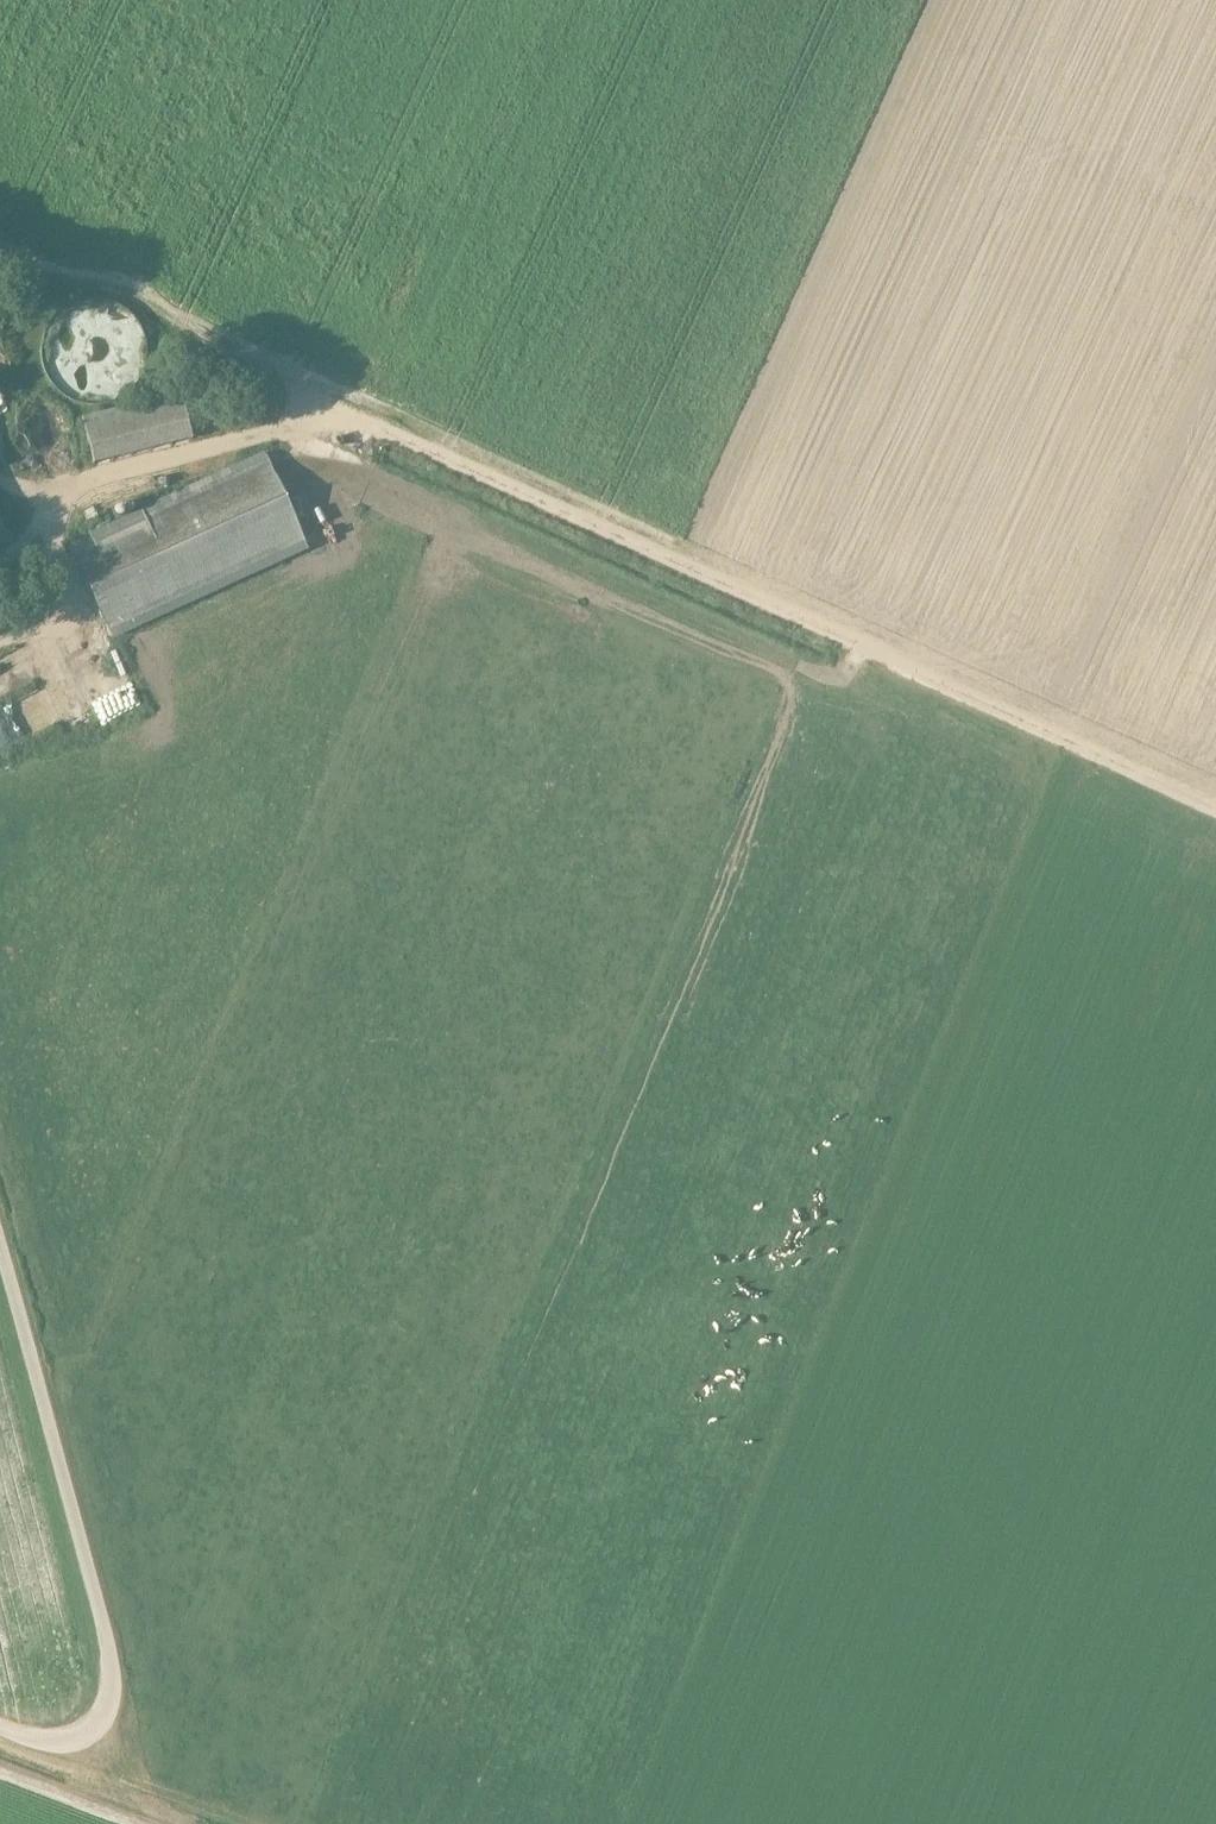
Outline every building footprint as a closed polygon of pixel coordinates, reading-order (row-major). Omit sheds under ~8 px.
[(57,305),(71,371),(101,365),(103,375),(134,369),(132,357),(152,353),(146,321),(139,323),(135,301),(122,304),(119,292),(57,305)] [(190,440),(179,395),(81,419),(92,464),(190,440)] [(109,637),(305,547),(263,457),(68,548),(109,637)] [(9,542),(0,523),(0,546),(9,542)] [(52,730),(45,709),(51,707),(40,676),(0,690),(0,748),(52,730)]
